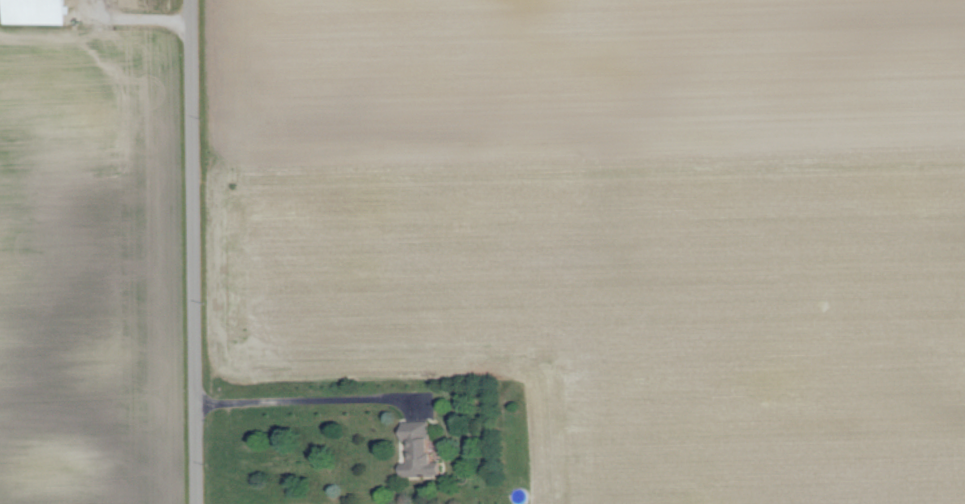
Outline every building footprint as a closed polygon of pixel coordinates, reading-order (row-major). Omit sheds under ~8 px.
[(7,24),(71,25),(71,0),(7,0),(7,24)] [(408,421),(410,458),(406,458),(407,475),(445,473),(445,462),(438,463),(436,436),(431,437),(430,420),(408,421)]
